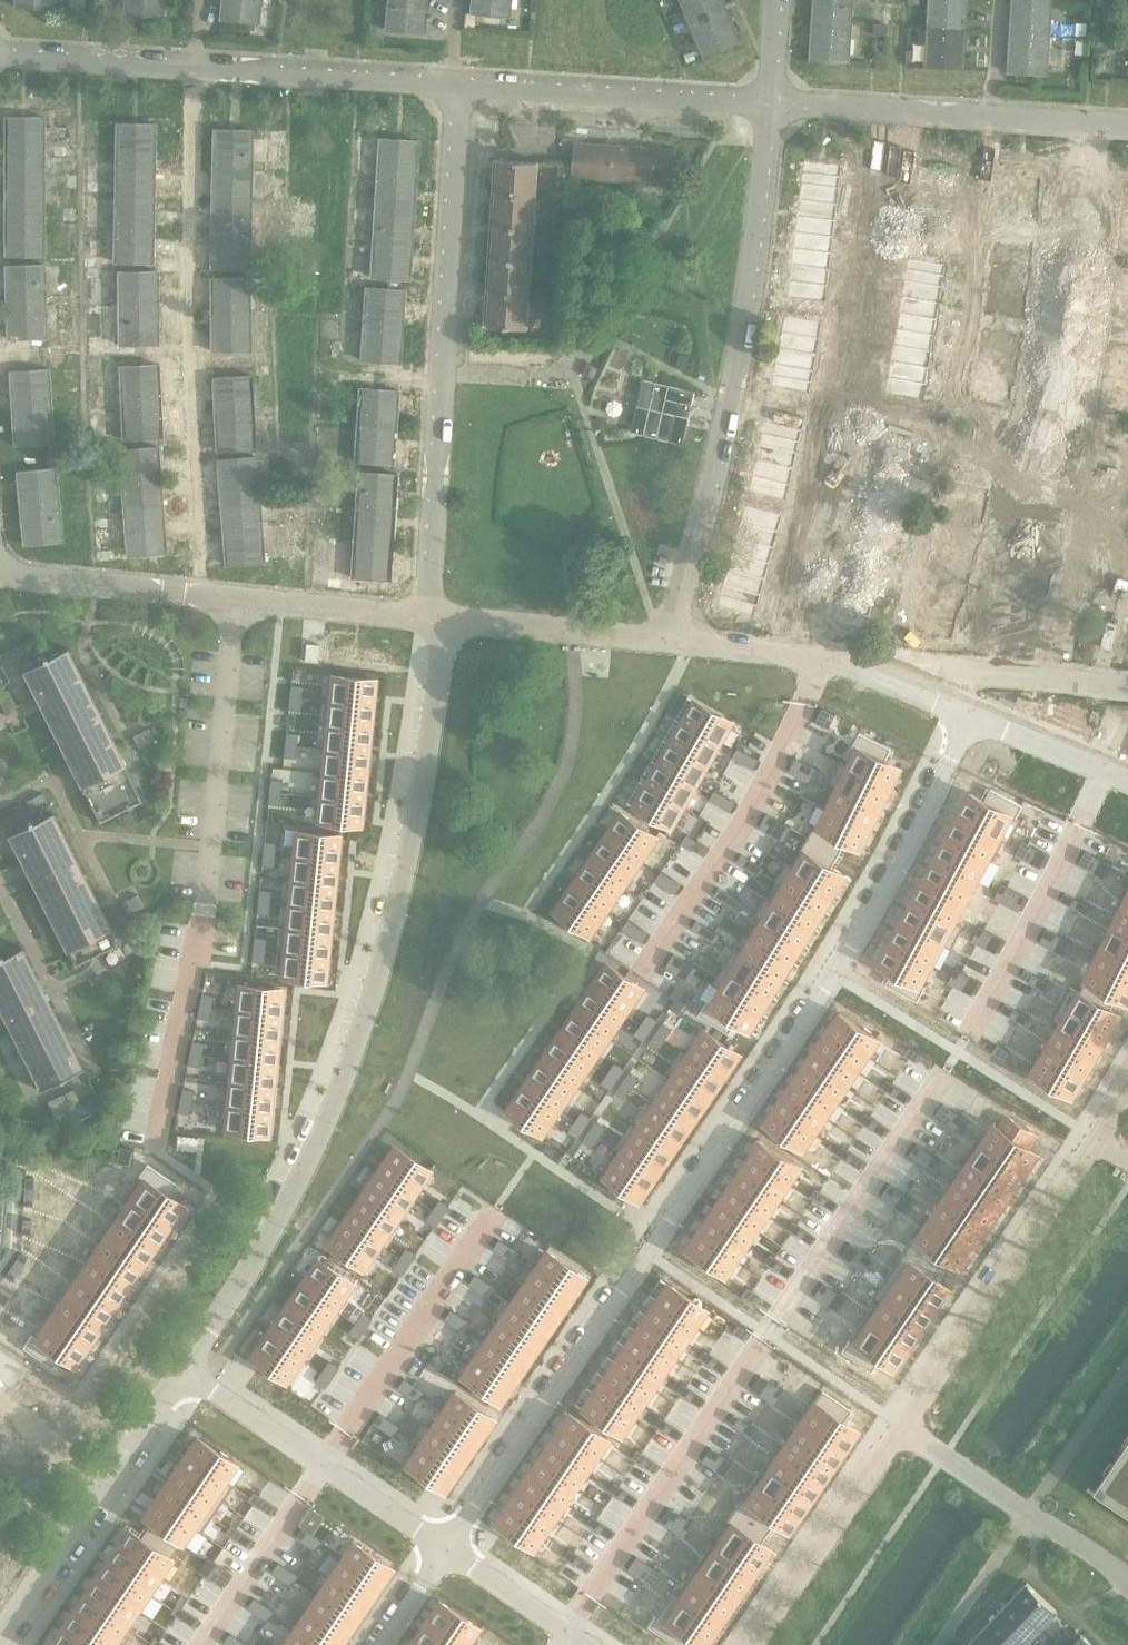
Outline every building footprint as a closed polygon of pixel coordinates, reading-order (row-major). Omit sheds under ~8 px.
[(14,6),(53,9),(54,0),(15,0),(14,6)] [(124,13),(162,17),(164,0),(125,0),(124,13)] [(220,20),(259,24),(261,0),(222,0),(220,20)] [(386,30),(424,34),(427,0),(388,0),(386,30)] [(471,13),(509,17),(511,0),(472,0),(471,13)] [(685,10),(709,0),(681,0),(685,10)] [(685,10),(705,57),(741,42),(723,0),(709,0),(685,10)] [(814,20),(852,23),(854,0),(815,0),(814,20)] [(928,30),(967,32),(969,0),(930,0),(928,30)] [(1052,4),(1013,1),(1011,34),(1050,36),(1052,4)] [(852,23),(814,20),(811,60),(850,62),(852,23)] [(1077,36),(1086,37),(1087,24),(1078,23),(1077,36)] [(874,25),(873,35),(887,36),(887,26),(874,25)] [(967,32),(928,30),(926,67),(964,70),(967,32)] [(1050,36),(1011,34),(1009,73),(1048,75),(1050,36)] [(1075,54),(1084,55),(1086,42),(1077,41),(1075,54)] [(907,51),(907,62),(916,63),(917,51),(907,51)] [(45,114),(4,114),(6,255),(46,255),(45,114)] [(117,120),(114,261),(155,262),(157,121),(117,120)] [(213,127),(212,267),(252,267),(253,127),(213,127)] [(413,279),(420,138),(378,136),(371,277),(413,279)] [(573,180),(677,184),(679,145),(575,141),(573,180)] [(496,157),(489,324),(532,326),(539,159),(496,157)] [(832,302),(843,162),(802,159),(791,299),(832,302)] [(954,244),(958,168),(916,167),(913,242),(954,244)] [(1027,315),(1042,175),(1000,171),(986,311),(1027,315)] [(1119,253),(1127,254),(1127,179),(1122,179),(1119,253)] [(927,402),(948,262),(907,256),(887,396),(927,402)] [(6,263),(7,337),(48,337),(47,262),(6,263)] [(161,344),(159,268),(118,269),(119,345),(161,344)] [(1116,270),(1098,409),(1127,413),(1127,271),(1116,270)] [(251,275),(210,275),(211,351),(252,351),(251,275)] [(362,361),(403,362),(406,286),(365,285),(362,361)] [(103,333),(115,334),(116,308),(104,308),(103,333)] [(826,320),(785,313),(772,387),(813,394),(826,320)] [(982,326),(970,400),(1010,407),(1023,333),(982,326)] [(680,354),(677,369),(686,371),(689,356),(680,354)] [(162,362),(121,362),(122,438),(162,437),(162,362)] [(11,368),(12,443),(53,442),(53,368),(11,368)] [(256,373),(215,374),(216,445),(257,444),(256,373)] [(632,431),(631,432),(642,435),(647,436),(683,444),(687,427),(695,396),(695,392),(657,384),(654,383),(643,380),(640,396),(632,431)] [(397,463),(400,388),(359,386),(356,461),(397,463)] [(763,420),(751,493),(791,500),(804,427),(763,420)] [(853,536),(894,545),(917,439),(877,430),(853,536)] [(945,512),(985,521),(1001,448),(962,439),(945,512)] [(127,553),(166,552),(162,445),(122,446),(127,553)] [(1102,565),(1126,460),(1086,451),(1071,517),(1061,514),(1052,553),(1102,565)] [(220,459),(224,564),(265,562),(261,458),(220,459)] [(57,465),(17,469),(24,545),(65,541),(57,465)] [(394,579),(398,471),(357,470),(353,578),(394,579)] [(742,503),(720,610),(760,619),(782,512),(742,503)] [(943,522),(914,626),(953,637),(982,533),(943,522)] [(867,628),(888,556),(850,546),(829,617),(867,628)] [(1076,650),(1095,576),(1056,566),(1038,640),(1076,650)] [(306,643),(304,661),(318,662),(319,645),(306,643)] [(142,801),(66,649),(23,670),(100,823),(142,801)] [(333,677),(330,702),(372,706),(375,681),(333,677)] [(291,685),(290,698),(301,699),(302,686),(291,685)] [(8,691),(0,695),(0,703),(5,712),(16,707),(8,691)] [(290,698),(289,710),(300,711),(301,699),(290,698)] [(330,702),(328,725),(370,730),(372,706),(330,702)] [(695,702),(683,723),(720,744),(732,723),(695,702)] [(823,708),(816,723),(829,729),(836,715),(823,708)] [(683,723),(671,744),(708,765),(720,744),(683,723)] [(328,725),(325,749),(367,754),(370,730),(328,725)] [(155,740),(149,729),(133,737),(139,749),(155,740)] [(287,733),(285,745),(296,746),(298,734),(287,733)] [(850,766),(849,767),(891,787),(900,768),(885,761),(891,749),(860,734),(853,747),(858,749),(850,766)] [(671,744),(659,765),(696,786),(708,765),(671,744)] [(285,745),(284,758),(295,759),(296,746),(285,745)] [(735,753),(732,758),(743,764),(748,754),(738,748),(735,753)] [(325,749),(323,773),(365,778),(367,754),(325,749)] [(748,754),(743,764),(753,770),(759,761),(748,754)] [(796,758),(789,773),(801,779),(809,765),(796,758)] [(829,784),(833,787),(834,786),(880,808),(891,787),(849,767),(850,766),(840,761),(839,762),(829,784)] [(659,765),(647,786),(684,807),(696,786),(659,765)] [(809,765),(801,779),(814,785),(818,778),(821,771),(809,765)] [(323,773),(320,797),(363,801),(365,778),(323,773)] [(271,780),(270,792),(281,793),(282,781),(271,780)] [(647,786),(634,808),(671,829),(684,807),(647,786)] [(823,807),(823,808),(827,811),(828,810),(869,830),(880,809),(880,808),(834,786),(833,787),(823,807)] [(971,793),(959,816),(1004,840),(1004,841),(1009,843),(1009,842),(1021,820),(1016,818),(1022,806),(992,790),(985,801),(971,793)] [(712,795),(709,800),(720,806),(725,797),(715,791),(712,795)] [(270,792),(269,804),(280,805),(281,793),(270,792)] [(48,805),(42,794),(26,802),(32,814),(48,805)] [(320,797),(318,822),(360,826),(363,801),(320,797)] [(725,797),(720,806),(731,812),(736,803),(725,797)] [(815,825),(808,838),(839,855),(845,842),(860,849),(869,830),(828,810),(827,811),(819,827),(815,825)] [(117,945),(53,812),(8,834),(75,967),(117,945)] [(622,814),(605,839),(640,863),(657,838),(622,814)] [(767,814),(759,828),(771,835),(779,821),(767,814)] [(959,816),(948,837),(988,859),(993,862),(993,861),(1004,841),(1004,840),(959,816)] [(779,821),(771,835),(784,842),(791,828),(779,821)] [(297,832),(294,857),(336,861),(339,836),(297,832)] [(687,835),(681,844),(692,851),(698,841),(687,835)] [(948,837),(936,858),(977,880),(988,859),(948,837)] [(791,866),(791,867),(835,893),(845,876),(846,875),(832,867),(839,855),(808,838),(791,866)] [(605,839),(588,864),(623,888),(640,863),(605,839)] [(1020,848),(1016,855),(1028,862),(1036,848),(1024,841),(1020,848)] [(265,842),(263,854),(274,855),(276,843),(265,842)] [(1036,848),(1028,862),(1041,869),(1048,854),(1036,848)] [(1086,851),(1079,866),(1091,872),(1098,858),(1086,851)] [(263,854),(262,866),(273,867),(274,855),(263,854)] [(741,855),(737,862),(749,869),(753,862),(741,855)] [(294,857),(292,881),(334,885),(336,861),(294,857)] [(936,858),(925,879),(966,901),(976,882),(977,880),(936,858)] [(1098,858),(1091,872),(1104,878),(1104,877),(1111,864),(1098,858)] [(753,862),(749,869),(760,877),(763,873),(765,869),(753,862)] [(776,881),(775,882),(784,887),(785,886),(824,910),(835,893),(791,867),(791,866),(786,863),(786,864),(776,881)] [(588,864),(572,888),(607,912),(623,888),(588,864)] [(658,876),(655,881),(665,887),(672,878),(662,871),(658,876)] [(672,878),(665,887),(675,894),(682,885),(672,878)] [(925,879),(914,900),(954,922),(955,921),(966,901),(925,879)] [(292,881),(289,905),(332,909),(334,885),(292,881)] [(998,891),(994,898),(1007,905),(1014,891),(1002,884),(998,891)] [(775,903),(774,903),(814,927),(824,910),(785,886),(784,887),(775,903)] [(572,888),(555,913),(590,937),(607,912),(572,888)] [(719,888),(714,895),(726,903),(731,895),(719,888)] [(1117,907),(1121,909),(1122,908),(1127,912),(1127,889),(1126,888),(1117,906),(1117,907)] [(260,890),(258,902),(269,903),(271,891),(260,890)] [(1014,891),(1007,905),(1019,911),(1027,897),(1014,891)] [(1065,894),(1061,901),(1073,908),(1077,900),(1065,894)] [(144,907),(138,895),(122,903),(128,915),(144,907)] [(731,895),(726,903),(738,910),(740,906),(743,902),(731,895)] [(755,915),(754,916),(759,919),(759,918),(803,945),(814,927),(774,903),(775,903),(766,897),(765,898),(755,915)] [(914,900),(902,921),(943,943),(942,944),(952,949),(952,948),(964,927),(964,926),(955,921),(954,922),(914,900)] [(1077,900),(1073,908),(1086,914),(1087,913),(1090,906),(1077,900)] [(258,902),(257,914),(268,915),(269,903),(258,902)] [(289,905),(287,929),(329,933),(332,909),(289,905)] [(1113,926),(1127,934),(1127,912),(1122,908),(1121,909),(1113,926)] [(749,935),(748,936),(753,938),(793,962),(803,945),(759,918),(759,919),(749,935)] [(625,924),(622,929),(632,936),(639,927),(628,920),(625,924)] [(696,921),(692,928),(704,936),(708,928),(696,921)] [(902,921),(891,942),(931,964),(942,944),(943,943),(902,921)] [(976,933),(972,940),(984,947),(992,933),(979,926),(976,933)] [(1104,944),(1127,956),(1127,934),(1113,926),(1104,944)] [(639,927),(632,936),(642,943),(649,934),(639,927)] [(708,928),(704,936),(716,943),(718,939),(720,935),(708,928)] [(287,929),(285,953),(327,957),(329,933),(287,929)] [(1046,929),(1039,943),(1052,950),(1059,935),(1046,929)] [(992,933),(984,947),(997,954),(1004,940),(992,933)] [(1059,935),(1052,950),(1064,956),(1068,948),(1071,942),(1059,935)] [(255,938),(254,950),(265,951),(266,939),(255,938)] [(743,954),(743,955),(782,979),(793,962),(753,938),(743,954)] [(891,942),(879,964),(893,972),(887,984),(918,1000),(925,987),(920,985),(931,964),(891,942)] [(1095,962),(1127,979),(1127,956),(1104,944),(1095,962)] [(44,996),(20,948),(0,958),(0,1007),(41,1089),(81,1069),(44,996)] [(734,949),(723,966),(772,996),(782,979),(743,955),(743,954),(734,948),(734,949)] [(254,950),(252,962),(263,963),(265,951),(254,950)] [(285,953),(282,978),(324,982),(327,957),(285,953)] [(674,954),(665,968),(677,975),(686,961),(674,954)] [(686,961),(677,975),(689,982),(695,972),(697,969),(686,961)] [(1080,992),(1110,1010),(1111,1009),(1117,997),(1127,1002),(1127,979),(1095,962),(1080,991),(1080,992)] [(608,965),(591,990),(626,1014),(643,989),(608,965)] [(713,983),(712,984),(721,990),(722,989),(761,1013),(772,996),(723,966),(713,983)] [(952,975),(948,982),(961,989),(968,975),(956,968),(952,975)] [(1025,969),(1021,977),(1033,984),(1037,976),(1025,969)] [(968,975),(961,989),(973,996),(981,982),(968,975)] [(1037,976),(1033,984),(1045,991),(1049,983),(1037,976)] [(240,986),(237,1011),(279,1015),(282,990),(240,986)] [(1070,987),(1061,1003),(1110,1031),(1119,1015),(1120,1014),(1111,1009),(1110,1010),(1080,992),(1080,991),(1071,986),(1070,987)] [(707,1003),(700,1015),(730,1033),(736,1023),(736,1022),(750,1031),(761,1013),(722,989),(721,990),(712,1005),(707,1003)] [(591,990),(574,1015),(609,1039),(626,1014),(591,990)] [(202,994),(200,1006),(211,1008),(213,996),(202,994)] [(1052,1019),(1051,1020),(1060,1025),(1061,1025),(1101,1047),(1110,1031),(1061,1003),(1052,1019)] [(1005,1004),(1001,1012),(1013,1019),(1017,1011),(1005,1004)] [(200,1006),(197,1018),(208,1020),(211,1008),(200,1006)] [(237,1011),(235,1035),(277,1039),(279,1015),(237,1011)] [(1017,1011),(1013,1019),(1025,1026),(1029,1018),(1017,1011)] [(841,1013),(830,1030),(868,1056),(879,1039),(841,1013)] [(574,1015),(558,1039),(593,1063),(609,1039),(574,1015)] [(648,1015),(641,1025),(650,1031),(657,1021),(648,1015)] [(641,1025),(634,1035),(644,1041),(650,1031),(641,1025)] [(663,1025),(656,1035),(665,1041),(672,1031),(663,1025)] [(1060,1025),(1052,1041),(1092,1064),(1096,1057),(1101,1047),(1061,1025),(1060,1025)] [(830,1030),(819,1045),(857,1071),(868,1056),(830,1030)] [(705,1032),(688,1057),(723,1081),(740,1055),(705,1032)] [(235,1035),(232,1059),(275,1063),(277,1039),(235,1035)] [(656,1035),(649,1045),(658,1051),(665,1041),(656,1035)] [(558,1039),(541,1063),(576,1087),(593,1063),(558,1039)] [(193,1041),(190,1053),(201,1055),(204,1043),(193,1041)] [(1043,1056),(1042,1057),(1082,1080),(1092,1064),(1052,1041),(1043,1056)] [(819,1045),(809,1060),(847,1086),(857,1071),(819,1045)] [(997,1045),(993,1052),(1005,1060),(1010,1053),(997,1045)] [(910,1047),(905,1054),(917,1062),(922,1055),(910,1047)] [(190,1053),(188,1065),(199,1067),(201,1055),(190,1053)] [(1038,1054),(1028,1071),(1072,1097),(1082,1080),(1042,1057),(1043,1056),(1038,1053),(1038,1054)] [(688,1057),(671,1081),(706,1105),(723,1081),(688,1057)] [(232,1059),(230,1083),(272,1087),(275,1063),(232,1059)] [(809,1060),(798,1076),(836,1102),(847,1086),(809,1060)] [(541,1063),(525,1087),(560,1111),(576,1087),(541,1063)] [(615,1063),(608,1073),(617,1080),(624,1070),(615,1063)] [(608,1073),(601,1083),(610,1090),(617,1080),(608,1073)] [(630,1073),(623,1083),(632,1090),(639,1080),(630,1073)] [(798,1076),(788,1091),(826,1117),(836,1102),(798,1076)] [(887,1080),(882,1087),(894,1095),(899,1088),(887,1080)] [(671,1081),(655,1105),(690,1129),(706,1105),(671,1081)] [(230,1083),(228,1106),(270,1111),(272,1087),(230,1083)] [(623,1083),(616,1093),(625,1100),(632,1090),(623,1083)] [(525,1087),(507,1113),(542,1137),(560,1111),(525,1087)] [(899,1088),(894,1095),(906,1103),(911,1096),(899,1088)] [(183,1089),(181,1101),(191,1103),(194,1091),(183,1089)] [(788,1091),(777,1107),(815,1133),(826,1117),(788,1091)] [(181,1101),(178,1113),(189,1115),(191,1103),(181,1101)] [(944,1104),(935,1117),(947,1125),(955,1112),(944,1104)] [(655,1105),(638,1129),(673,1153),(690,1129),(655,1105)] [(228,1106),(225,1132),(267,1136),(270,1111),(228,1106)] [(777,1107),(766,1123),(804,1149),(815,1133),(777,1107)] [(582,1112),(575,1122),(584,1128),(591,1118),(582,1112)] [(955,1112),(947,1125),(958,1133),(962,1127),(967,1120),(955,1112)] [(861,1119),(860,1120),(871,1128),(877,1121),(865,1113),(861,1119)] [(984,1141),(984,1142),(1026,1171),(1038,1153),(1029,1147),(1036,1136),(1008,1116),(1000,1127),(996,1124),(984,1141)] [(877,1121),(871,1128),(883,1136),(888,1129),(877,1121)] [(575,1122),(568,1132),(577,1138),(584,1128),(575,1122)] [(597,1122),(590,1132),(599,1138),(606,1128),(597,1122)] [(638,1129),(622,1154),(657,1178),(673,1153),(638,1129)] [(590,1132),(583,1142),(592,1148),(599,1138),(590,1132)] [(178,1136),(176,1149),(198,1151),(199,1138),(178,1136)] [(966,1159),(965,1160),(970,1162),(1013,1191),(1026,1171),(984,1142),(984,1141),(980,1138),(979,1139),(966,1159)] [(759,1140),(748,1156),(786,1182),(798,1166),(759,1140)] [(917,1144),(908,1157),(919,1165),(928,1152),(917,1144)] [(840,1150),(837,1153),(849,1161),(854,1154),(842,1146),(840,1150)] [(119,1147),(116,1162),(131,1165),(134,1150),(119,1147)] [(395,1148),(377,1173),(412,1197),(430,1172),(395,1148)] [(928,1152),(919,1165),(931,1173),(935,1167),(940,1160),(928,1152)] [(15,1154),(15,1162),(30,1163),(30,1154),(15,1154)] [(622,1154),(605,1179),(630,1196),(640,1203),(657,1178),(622,1154)] [(854,1154),(849,1161),(861,1169),(866,1162),(854,1154)] [(748,1156),(738,1172),(776,1197),(786,1182),(748,1156)] [(970,1162),(957,1182),(999,1211),(1013,1191),(970,1162)] [(126,1196),(125,1197),(129,1200),(130,1199),(168,1225),(182,1204),(169,1195),(176,1184),(147,1165),(139,1177),(139,1176),(126,1196)] [(738,1172),(727,1187),(765,1213),(776,1197),(738,1172)] [(377,1173),(361,1197),(396,1221),(412,1197),(377,1173)] [(25,1178),(24,1192),(33,1192),(34,1178),(25,1178)] [(957,1182),(943,1201),(986,1230),(999,1211),(957,1182)] [(890,1184),(881,1197),(892,1205),(901,1192),(890,1184)] [(727,1187),(717,1202),(755,1228),(765,1213),(727,1187)] [(814,1188),(809,1195),(820,1203),(825,1196),(814,1188)] [(24,1192),(23,1206),(32,1206),(33,1192),(24,1192)] [(901,1192),(892,1205),(904,1213),(908,1207),(913,1200),(901,1192)] [(825,1196),(820,1203),(832,1211),(837,1204),(825,1196)] [(361,1197),(344,1222),(379,1245),(396,1221),(361,1197)] [(117,1218),(117,1219),(155,1245),(168,1225),(130,1199),(129,1200),(117,1218)] [(439,1200),(432,1210),(441,1217),(448,1207),(439,1200)] [(930,1220),(930,1221),(972,1250),(986,1230),(943,1201),(930,1220)] [(717,1202),(706,1218),(744,1244),(755,1228),(717,1202)] [(432,1210),(425,1221),(435,1227),(441,1217),(432,1210)] [(99,1236),(98,1237),(102,1240),(103,1239),(141,1265),(155,1245),(117,1219),(117,1218),(113,1215),(112,1216),(99,1236)] [(925,1218),(906,1246),(940,1269),(947,1258),(960,1268),(972,1250),(930,1221),(930,1220),(926,1217),(925,1218)] [(706,1218),(696,1233),(734,1259),(744,1244),(706,1218)] [(22,1219),(21,1234),(30,1234),(31,1220),(22,1219)] [(787,1228),(786,1229),(798,1236),(803,1229),(791,1221),(787,1228)] [(344,1222),(327,1247),(362,1271),(379,1245),(344,1222)] [(803,1229),(798,1236),(810,1244),(814,1237),(803,1229)] [(696,1233),(685,1250),(723,1276),(734,1259),(696,1233)] [(102,1240),(90,1259),(128,1285),(141,1265),(103,1239),(102,1240)] [(498,1239),(492,1248),(502,1255),(508,1246),(498,1239)] [(849,1243),(840,1256),(852,1264),(861,1251),(849,1243)] [(508,1246),(502,1255),(512,1262),(515,1257),(518,1253),(508,1246)] [(906,1246),(885,1277),(932,1309),(946,1288),(933,1279),(940,1269),(906,1246)] [(406,1249),(399,1259),(408,1265),(415,1255),(406,1249)] [(546,1251),(533,1270),(571,1296),(584,1277),(546,1251)] [(861,1251),(852,1264),(864,1272),(868,1265),(873,1259),(861,1251)] [(20,1253),(12,1265),(19,1269),(27,1258),(20,1253)] [(766,1258),(764,1262),(775,1269),(780,1262),(769,1254),(766,1258)] [(90,1259),(76,1279),(114,1305),(128,1285),(90,1259)] [(399,1259),(392,1269),(402,1275),(408,1265),(399,1259)] [(318,1261),(301,1286),(336,1310),(353,1285),(318,1261)] [(780,1262),(775,1269),(787,1277),(792,1270),(780,1262)] [(12,1265),(4,1276),(12,1281),(19,1269),(12,1265)] [(533,1270),(521,1287),(559,1313),(571,1296),(533,1270)] [(474,1274),(468,1283),(478,1290),(484,1281),(474,1274)] [(872,1297),(871,1297),(876,1300),(919,1329),(932,1309),(885,1277),(872,1297)] [(76,1279),(63,1299),(101,1325),(114,1305),(76,1279)] [(484,1281),(478,1290),(488,1297),(491,1293),(494,1288),(484,1281)] [(667,1283),(655,1299),(694,1325),(705,1309),(667,1283)] [(822,1283),(813,1296),(825,1304),(834,1291),(822,1283)] [(4,1306),(12,1294),(0,1286),(0,1303),(4,1306)] [(301,1286),(284,1310),(319,1334),(336,1310),(301,1286)] [(521,1287),(509,1305),(547,1331),(559,1313),(521,1287)] [(746,1287),(741,1295),(753,1303),(758,1295),(746,1287)] [(834,1291),(825,1304),(837,1312),(841,1305),(846,1298),(834,1291)] [(63,1299),(49,1319),(87,1344),(101,1325),(63,1299)] [(655,1299),(645,1315),(683,1341),(694,1325),(655,1299)] [(876,1300),(863,1320),(905,1349),(919,1329),(876,1300)] [(509,1305),(497,1323),(535,1348),(547,1331),(509,1305)] [(284,1310),(267,1334),(303,1358),(319,1334),(284,1310)] [(450,1310),(444,1319),(454,1326),(460,1316),(450,1310)] [(362,1313),(355,1323),(364,1330),(371,1319),(362,1313)] [(645,1315),(634,1330),(672,1356),(683,1341),(645,1315)] [(460,1316),(454,1326),(464,1332),(467,1328),(470,1323),(460,1316)] [(32,1335),(23,1347),(52,1367),(60,1356),(73,1365),(87,1344),(49,1319),(36,1338),(32,1335)] [(863,1320),(842,1351),(870,1371),(878,1360),(891,1369),(905,1349),(863,1320)] [(355,1323),(348,1333),(358,1340),(364,1330),(355,1323)] [(497,1323),(485,1340),(523,1366),(535,1348),(497,1323)] [(737,1324),(732,1332),(744,1340),(749,1333),(737,1324)] [(634,1330),(624,1346),(662,1372),(672,1356),(634,1330)] [(267,1334),(250,1360),(285,1383),(303,1358),(267,1334)] [(485,1340),(473,1358),(511,1384),(523,1366),(485,1340)] [(624,1346),(613,1361),(651,1387),(662,1372),(624,1346)] [(701,1353),(698,1358),(710,1365),(715,1358),(703,1350),(701,1353)] [(434,1355),(428,1364),(438,1371),(444,1362),(434,1355)] [(473,1358),(461,1376),(499,1402),(511,1384),(473,1358)] [(715,1358),(710,1365),(721,1373),(726,1366),(715,1358)] [(613,1361),(603,1377),(641,1403),(651,1387),(613,1361)] [(329,1362),(322,1372),(331,1378),(338,1368),(329,1362)] [(322,1372),(315,1382),(325,1388),(331,1378),(322,1372)] [(759,1375),(750,1388),(762,1396),(771,1383),(759,1375)] [(603,1377),(592,1392),(630,1418),(641,1403),(603,1377)] [(403,1378),(397,1387),(407,1394),(413,1385),(403,1378)] [(680,1384),(676,1391),(687,1399),(692,1391),(681,1383),(680,1384)] [(771,1383),(762,1396),(774,1404),(776,1401),(783,1391),(771,1383)] [(413,1385),(407,1394),(417,1401),(420,1397),(424,1392),(413,1385)] [(821,1390),(802,1419),(844,1448),(856,1430),(843,1421),(850,1410),(821,1390)] [(692,1391),(687,1399),(699,1406),(704,1399),(692,1391)] [(592,1392),(581,1408),(619,1434),(630,1418),(592,1392)] [(454,1393),(442,1411),(480,1437),(492,1419),(454,1393)] [(442,1411),(430,1429),(468,1455),(480,1437),(442,1411)] [(568,1413),(557,1429),(595,1455),(606,1439),(568,1413)] [(379,1414),(373,1423),(383,1430),(389,1420),(379,1414)] [(733,1414),(728,1421),(739,1429),(744,1422),(733,1414)] [(658,1416),(653,1424),(665,1432),(670,1424),(658,1416)] [(802,1419),(790,1435),(833,1464),(844,1448),(802,1419)] [(389,1420),(383,1430),(393,1437),(396,1432),(399,1427),(389,1420)] [(744,1422),(739,1429),(751,1437),(753,1434),(756,1430),(744,1422)] [(670,1424),(665,1432),(676,1440),(681,1432),(670,1424)] [(430,1429),(418,1447),(456,1472),(468,1455),(430,1429)] [(557,1429),(547,1445),(585,1471),(595,1455),(557,1429)] [(780,1451),(779,1452),(821,1481),(833,1464),(790,1435),(780,1451)] [(197,1438),(186,1454),(224,1480),(224,1479),(235,1464),(197,1438)] [(547,1445),(536,1460),(574,1486),(585,1471),(547,1445)] [(418,1447),(405,1465),(443,1491),(456,1472),(418,1447)] [(710,1448),(701,1461),(713,1469),(722,1456),(710,1448)] [(775,1449),(763,1465),(810,1497),(821,1481),(779,1452),(780,1451),(775,1448),(775,1449)] [(634,1451),(631,1457),(642,1465),(647,1457),(636,1450),(634,1451)] [(1096,1490),(1127,1512),(1127,1450),(1124,1456),(1120,1453),(1117,1457),(1116,1459),(1122,1463),(1120,1466),(1115,1473),(1113,1472),(1105,1483),(1102,1481),(1099,1485),(1096,1490)] [(186,1454),(175,1470),(222,1502),(233,1486),(233,1485),(224,1479),(224,1480),(186,1454)] [(722,1456),(713,1469),(724,1477),(731,1467),(733,1463),(722,1456)] [(647,1457),(642,1465),(654,1472),(659,1465),(647,1457)] [(536,1460),(526,1476),(564,1501),(574,1486),(536,1460)] [(763,1465),(752,1482),(799,1514),(810,1497),(763,1465)] [(175,1470),(165,1485),(212,1517),(222,1502),(175,1470)] [(526,1476),(515,1491),(553,1517),(564,1501),(526,1476)] [(752,1482),(734,1509),(767,1532),(774,1522),(787,1531),(799,1514),(752,1482)] [(610,1488),(608,1490),(620,1498),(625,1490),(613,1483),(610,1488)] [(165,1485),(154,1500),(197,1529),(196,1530),(200,1533),(201,1532),(212,1517),(165,1485)] [(625,1490),(620,1498),(631,1506),(636,1498),(625,1490)] [(515,1491),(505,1506),(543,1532),(553,1517),(515,1491)] [(249,1497),(248,1499),(259,1507),(264,1500),(253,1492),(249,1497)] [(154,1500),(143,1517),(186,1546),(196,1530),(197,1529),(154,1500)] [(264,1500),(259,1507),(271,1515),(276,1508),(264,1500)] [(505,1506),(494,1523),(532,1549),(543,1532),(505,1506)] [(669,1508),(660,1521),(672,1529),(680,1516),(669,1508)] [(714,1547),(714,1548),(752,1574),(769,1548),(760,1542),(767,1532),(734,1509),(726,1521),(730,1524),(714,1547)] [(589,1519),(586,1523),(597,1531),(602,1523),(591,1516),(589,1519)] [(680,1516),(672,1529),(683,1537),(688,1530),(692,1524),(680,1516)] [(602,1523),(597,1531),(609,1539),(614,1531),(602,1523)] [(228,1528),(225,1532),(237,1540),(242,1533),(230,1525),(228,1528)] [(128,1529),(116,1546),(159,1575),(160,1574),(178,1547),(149,1527),(141,1538),(128,1529)] [(302,1527),(296,1536),(306,1543),(312,1534),(302,1527)] [(242,1533),(237,1540),(248,1548),(253,1541),(242,1533)] [(312,1534),(306,1543),(316,1550),(319,1546),(322,1541),(312,1534)] [(353,1542),(340,1560),(378,1586),(391,1568),(353,1542)] [(709,1545),(693,1569),(735,1598),(752,1574),(714,1548),(714,1547),(710,1544),(709,1545)] [(116,1546),(105,1563),(152,1595),(164,1578),(165,1577),(160,1574),(159,1575),(116,1546)] [(568,1549),(563,1556),(575,1564),(580,1557),(568,1549)] [(636,1556),(627,1569),(638,1577),(647,1564),(636,1556)] [(580,1557),(575,1564),(586,1572),(591,1564),(580,1557)] [(203,1564),(198,1571),(210,1579),(219,1566),(207,1558),(203,1564)] [(340,1560),(328,1578),(366,1604),(378,1586),(340,1560)] [(105,1563),(94,1579),(136,1608),(136,1610),(140,1613),(152,1595),(105,1563)] [(278,1563),(271,1572),(281,1579),(288,1569),(278,1563)] [(647,1564),(638,1577),(650,1585),(655,1579),(659,1572),(647,1564)] [(219,1566),(210,1579),(221,1587),(230,1574),(219,1566)] [(288,1569),(281,1579),(292,1586),(295,1581),(298,1576),(288,1569)] [(677,1592),(676,1593),(719,1622),(735,1598),(693,1569),(677,1592)] [(328,1578),(316,1596),(354,1622),(366,1604),(328,1578)] [(94,1579),(83,1596),(125,1625),(136,1610),(136,1608),(94,1579)] [(1057,1610),(1028,1582),(1013,1598),(1042,1626),(1057,1610)] [(648,1626),(676,1644),(683,1644),(688,1638),(699,1644),(703,1644),(719,1622),(676,1593),(677,1592),(672,1589),(672,1590),(648,1626)] [(83,1596),(71,1613),(114,1642),(125,1625),(83,1596)] [(316,1596),(304,1613),(342,1639),(354,1622),(316,1596)] [(254,1598),(247,1607),(257,1614),(264,1605),(254,1598)] [(1042,1626),(1013,1598),(998,1613),(1027,1642),(1042,1626)] [(425,1621),(460,1644),(471,1644),(481,1629),(439,1600),(425,1621)] [(173,1609),(171,1612),(182,1620),(187,1612),(176,1604),(173,1609)] [(264,1605),(257,1614),(267,1621),(271,1616),(274,1612),(264,1605)] [(187,1612),(182,1620),(194,1627),(199,1620),(187,1612)] [(60,1629),(83,1644),(111,1644),(114,1642),(71,1613),(60,1629)] [(292,1631),(313,1644),(338,1644),(342,1639),(304,1613),(292,1631)] [(998,1613),(983,1629),(1000,1644),(1024,1644),(1027,1642),(998,1613)] [(411,1641),(417,1644),(460,1644),(425,1621),(411,1641)] [(49,1644),(83,1644),(60,1629),(49,1644)] [(983,1629),(968,1644),(1000,1644),(983,1629)] [(283,1644),(313,1644),(292,1631),(283,1644)] [(1056,1640),(1061,1644),(1064,1644),(1072,1637),(1065,1631),(1056,1640)] [(223,1642),(227,1644),(236,1644),(240,1640),(230,1633),(223,1642)] [(1085,1635),(1075,1644),(1095,1644),(1085,1635)]
